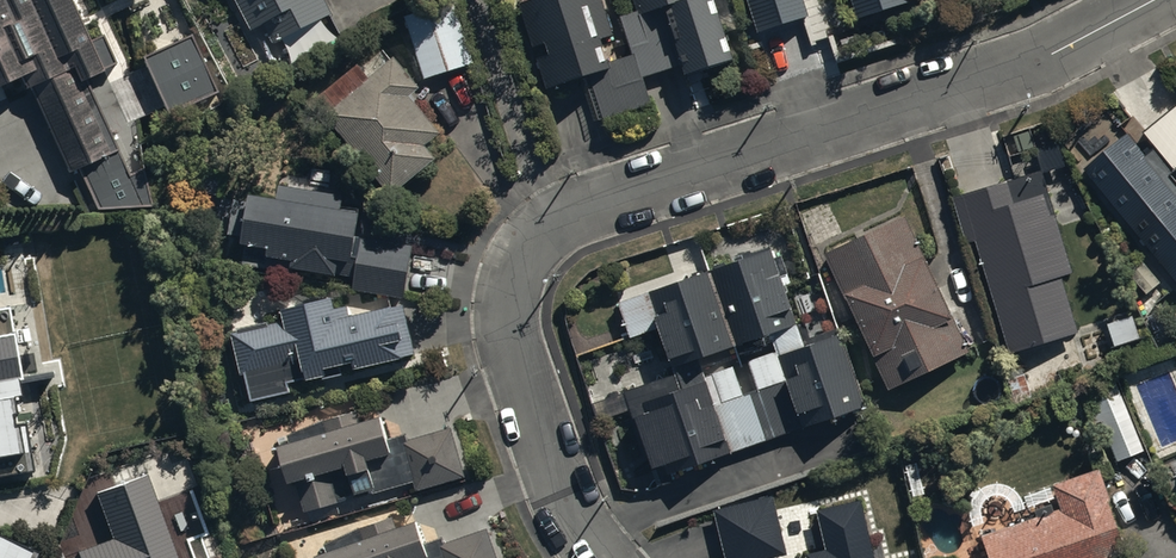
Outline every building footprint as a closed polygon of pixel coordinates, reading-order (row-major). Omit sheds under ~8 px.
[(25,77),(69,173),(80,168),(99,208),(152,205),(143,169),(131,176),(87,77),(118,62),(105,35),(92,41),(74,0),(0,0),(0,88),(25,77)] [(250,29),(262,23),(272,42),(331,12),(325,0),(235,0),(250,29)] [(403,15),(424,77),(473,61),(453,0),(449,0),(403,15)] [(632,53),(607,61),(600,37),(613,32),(603,0),(517,0),(531,47),(546,42),(548,49),(535,53),(545,85),(587,73),(601,118),(645,103),(647,102),(639,77),(632,53)] [(637,9),(620,15),(632,53),(640,77),(681,64),(683,69),(730,54),(713,0),(634,0),(637,9)] [(821,0),(747,0),(757,33),(803,18),(810,42),(832,35),(821,0)] [(856,19),(907,3),(906,0),(850,0),(856,19)] [(193,23),(130,50),(161,124),(225,97),(193,23)] [(356,61),(313,97),(391,193),(436,156),(425,144),(442,131),(411,93),(418,87),(392,56),(368,76),(356,61)] [(1087,177),(1175,283),(1175,176),(1172,171),(1175,167),(1175,104),(1087,177)] [(1040,167),(951,192),(966,243),(976,240),(1007,348),(1078,328),(1062,272),(1070,270),(1040,167)] [(248,199),(232,197),(227,232),(240,234),(239,240),(267,244),(266,252),(290,255),(289,264),(351,272),(349,286),(402,293),(409,241),(373,236),(375,225),(355,222),(357,206),(350,206),(350,202),(323,198),(325,189),(277,182),(275,195),(248,192),(248,199)] [(901,213),(822,251),(888,388),(967,350),(901,213)] [(672,374),(624,388),(633,418),(636,417),(649,461),(663,457),(667,468),(863,411),(838,327),(800,339),(773,247),(617,292),(630,336),(659,328),(672,374)] [(281,321),(230,333),(240,376),(244,375),(250,400),(290,391),(289,385),(414,355),(401,304),(349,316),(347,305),(334,308),(332,297),(278,310),(281,321)] [(34,469),(26,422),(13,424),(11,410),(20,408),(14,377),(20,376),(8,303),(0,305),(0,474),(34,469)] [(1120,393),(1093,404),(1117,461),(1144,450),(1120,393)] [(321,418),(276,441),(287,480),(295,477),(304,508),(373,488),(373,491),(413,479),(416,488),(464,475),(450,425),(404,438),(403,433),(386,438),(379,413),(360,419),(356,408),(321,418)] [(981,531),(989,557),(1113,557),(1124,554),(1097,468),(1052,482),(1059,506),(981,531)] [(94,491),(110,536),(76,548),(80,557),(176,557),(146,473),(94,491)] [(714,510),(726,557),(777,557),(787,556),(773,496),(714,510)] [(806,554),(807,557),(875,557),(862,500),(816,511),(825,550),(806,554)] [(314,552),(315,557),(498,557),(488,526),(445,539),(444,534),(420,541),(414,519),(395,525),(392,514),(356,524),(358,530),(325,539),(328,548),(314,552)] [(0,534),(0,557),(33,557),(36,550),(0,534)]
